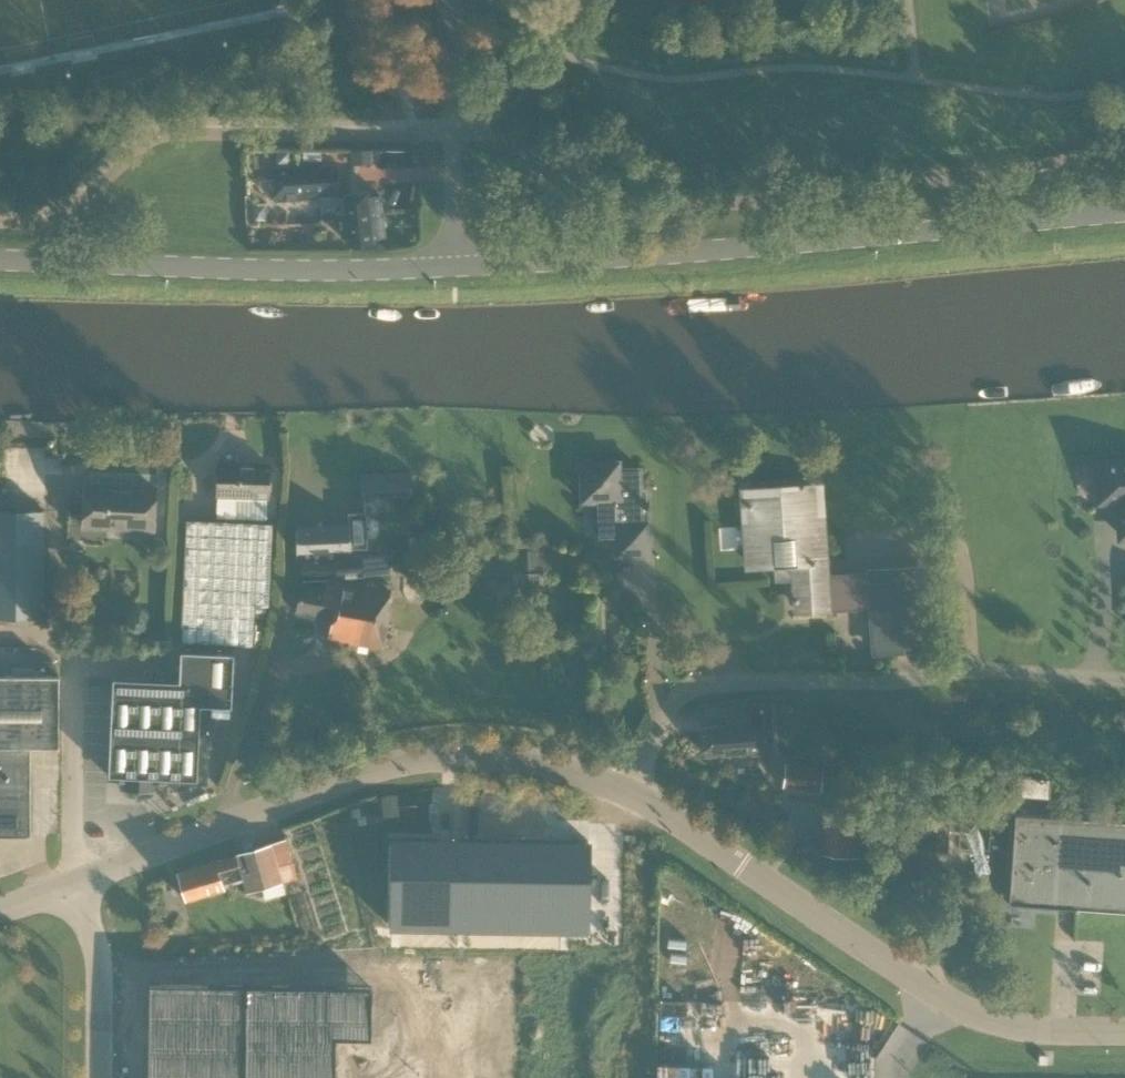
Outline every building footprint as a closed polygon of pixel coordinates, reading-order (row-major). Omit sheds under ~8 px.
[(356,149),(356,160),(375,159),(375,148),(356,149)] [(273,171),(275,200),(336,196),(334,167),(273,171)] [(371,238),(382,237),(377,196),(366,197),(366,193),(342,195),(348,245),(372,243),(371,238)] [(176,461),(176,453),(164,452),(163,461),(176,461)] [(579,473),(579,502),(596,502),(597,537),(616,537),(616,556),(648,556),(647,524),(641,524),(640,470),(619,470),(618,462),(594,462),(594,458),(575,458),(575,473),(579,473)] [(1100,496),(1119,495),(1122,532),(1124,532),(1124,458),(1098,461),(1100,496)] [(266,518),(268,464),(218,462),(216,516),(266,518)] [(411,493),(410,469),(362,472),(363,495),(411,493)] [(86,528),(150,531),(152,487),(88,483),(86,528)] [(814,513),(812,485),(798,486),(794,490),(776,492),(776,496),(749,498),(751,522),(746,522),(749,567),(775,565),(773,538),(777,534),(791,533),(795,537),(798,581),(794,581),(795,609),(874,604),(877,652),(930,648),(925,567),(827,574),(827,561),(822,561),(819,513),(814,513)] [(42,616),(43,512),(9,512),(0,512),(0,616),(42,616)] [(272,524),(216,522),(187,520),(181,642),(253,645),(254,605),(269,605),(272,524)] [(349,525),(296,527),(298,561),(302,561),(303,578),(336,578),(363,574),(390,571),(388,552),(361,555),(341,557),(340,550),(350,549),(349,525)] [(530,552),(531,574),(581,573),(580,550),(530,552)] [(438,553),(391,552),(390,573),(437,573),(438,553)] [(339,581),(335,580),(334,582),(326,581),(325,589),(301,584),(297,611),(332,617),(329,636),(381,645),(387,607),(384,605),(390,590),(339,580),(339,581)] [(179,682),(113,678),(109,774),(126,775),(126,784),(152,785),(153,776),(197,778),(200,704),(231,706),(234,653),(181,651),(179,682)] [(29,834),(29,747),(57,747),(57,673),(0,673),(0,834),(29,834)] [(707,753),(730,751),(731,757),(775,752),(769,702),(752,704),(753,720),(745,721),(744,720),(728,721),(728,725),(704,727),(707,753)] [(787,763),(785,785),(820,789),(823,767),(787,763)] [(1124,911),(1124,820),(1014,813),(1008,903),(1124,911)] [(314,830),(325,827),(323,820),(292,825),(295,843),(316,839),(314,830)] [(391,926),(391,927),(587,930),(587,914),(586,914),(586,892),(587,892),(588,867),(587,867),(587,845),(588,845),(588,835),(407,833),(405,927),(391,926)] [(262,888),(265,898),(285,892),(270,843),(235,853),(236,855),(217,861),(217,860),(176,872),(185,900),(224,888),(221,877),(241,870),(248,892),(262,888)] [(359,928),(341,870),(308,880),(327,938),(359,928)] [(334,1036),(370,1036),(370,985),(335,985),(148,982),(147,1077),(334,1077),(334,1036)]
